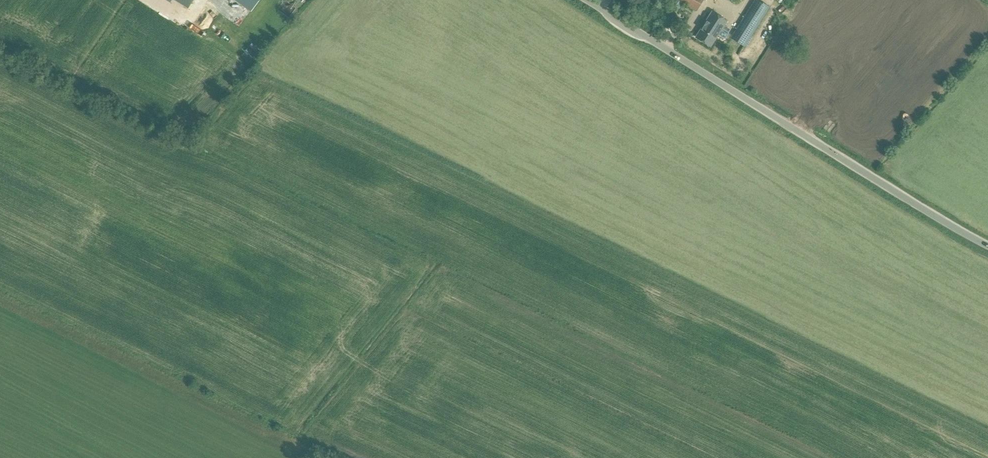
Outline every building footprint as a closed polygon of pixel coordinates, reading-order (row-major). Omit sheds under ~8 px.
[(193,0),(175,0),(188,8),(193,0)] [(671,6),(678,10),(683,4),(696,11),(704,0),(674,0),(671,6)] [(732,38),(745,46),(770,5),(762,0),(755,0),(732,38)] [(712,12),(696,37),(711,46),(727,21),(712,12)]
